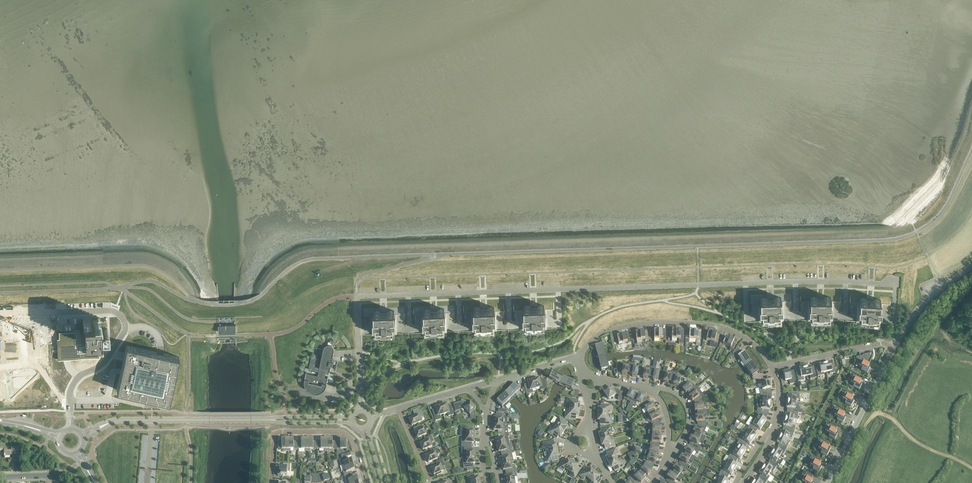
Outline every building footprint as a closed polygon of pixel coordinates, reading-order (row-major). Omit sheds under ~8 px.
[(810,297),(810,298),(810,304),(809,304),(809,310),(810,310),(810,309),(812,309),(812,317),(816,317),(816,318),(824,319),(824,317),(829,317),(829,309),(831,309),(831,310),(832,310),(832,304),(831,304),(831,298),(831,297),(824,297),(824,298),(824,300),(817,300),(817,298),(817,297),(810,297)] [(767,318),(767,319),(775,319),(775,318),(780,317),(780,309),(782,309),(782,310),(782,305),(781,305),(781,298),(774,298),(775,298),(775,300),(767,300),(767,299),(767,298),(760,298),(760,299),(761,299),(761,305),(760,305),(760,311),(760,310),(762,310),(763,318),(767,318)] [(865,320),(873,321),(873,319),(878,319),(878,311),(880,311),(880,312),(881,312),(881,307),(880,307),(880,300),(881,300),(874,299),(874,300),(874,302),(866,301),(866,299),(867,299),(860,298),(860,299),(860,306),(859,305),(858,311),(859,311),(859,310),(861,310),(860,318),(865,319),(865,320)] [(538,326),(543,325),(543,317),(545,317),(545,318),(545,313),(544,313),(544,306),(537,306),(538,306),(538,308),(530,308),(530,307),(530,306),(523,306),(523,307),(524,307),(524,313),(523,313),(523,319),(523,318),(525,318),(526,326),(530,326),(531,327),(538,327),(538,326)] [(488,310),(480,310),(480,308),(473,308),(473,309),(474,309),(474,315),(473,315),(473,320),(475,320),(476,328),(480,328),(481,329),(488,329),(488,327),(493,327),(493,319),(495,319),(495,320),(495,314),(494,314),(494,308),(494,307),(487,308),(488,308),(488,310)] [(443,329),(443,321),(445,321),(445,316),(444,316),(444,310),(444,309),(437,309),(437,310),(438,310),(438,312),(430,312),(430,310),(423,310),(424,310),(424,317),(423,317),(423,322),(423,321),(425,321),(426,329),(430,329),(431,331),(438,331),(438,329),(443,329)] [(381,331),(381,332),(389,332),(388,331),(393,331),(393,322),(395,322),(395,323),(395,318),(394,318),(394,311),(387,311),(388,311),(388,313),(380,314),(380,312),(380,311),(373,311),(373,312),(374,312),(374,319),(373,319),(373,324),(374,324),(374,323),(375,323),(376,331),(381,331)] [(219,318),(219,321),(219,324),(219,332),(236,331),(235,324),(235,320),(235,317),(219,318)] [(59,339),(57,339),(57,354),(57,360),(100,358),(99,345),(102,345),(108,345),(108,342),(108,337),(108,334),(108,329),(105,329),(100,329),(100,325),(99,318),(90,318),(85,318),(83,318),(83,323),(83,330),(80,330),(75,330),(75,332),(71,332),(59,332),(59,339)] [(24,340),(12,340),(13,361),(57,360),(57,354),(57,339),(47,339),(46,319),(23,320),(24,340)] [(654,331),(654,339),(663,339),(663,340),(666,340),(666,331),(663,331),(663,330),(654,331)] [(669,333),(669,335),(672,336),(672,339),(679,339),(679,344),(684,344),(684,332),(681,332),(681,331),(672,330),(672,333),(669,333)] [(636,332),(636,340),(645,340),(645,341),(648,340),(648,332),(644,332),(644,331),(636,332)] [(690,331),(689,339),(696,339),(696,345),(701,345),(701,332),(698,332),(698,331),(690,331)] [(708,332),(706,340),(712,341),(715,342),(714,346),(717,347),(718,344),(720,336),(717,335),(717,334),(708,332)] [(617,336),(619,344),(627,342),(628,343),(631,343),(629,335),(626,335),(626,334),(617,336)] [(723,344),(731,348),(730,348),(733,350),(737,342),(734,341),(734,340),(726,336),(723,344)] [(603,344),(595,346),(598,358),(606,356),(603,344)] [(120,374),(116,389),(151,397),(169,401),(170,394),(179,357),(169,355),(164,353),(163,353),(157,352),(156,352),(126,345),(124,353),(123,360),(123,361),(121,369),(120,374)] [(332,345),(328,345),(327,345),(326,345),(325,345),(325,346),(324,346),(324,347),(324,348),(323,348),(323,349),(322,355),(318,371),(328,374),(328,375),(329,375),(331,365),(332,365),(333,361),(332,360),(334,351),(334,350),(334,349),(334,348),(333,347),(333,346),(332,346),(332,345)] [(745,352),(738,357),(745,367),(752,362),(745,352)] [(873,352),(873,353),(865,355),(864,357),(863,356),(856,357),(857,362),(860,364),(859,367),(862,369),(862,370),(861,370),(866,373),(867,373),(868,372),(869,371),(870,368),(869,369),(868,368),(869,366),(868,365),(869,362),(870,363),(873,357),(873,356),(873,355),(873,354),(873,353),(873,352)] [(311,360),(309,369),(314,370),(315,366),(316,362),(317,357),(316,357),(311,356),(311,360)] [(601,370),(609,368),(606,356),(598,358),(601,370)] [(752,362),(745,367),(752,376),(759,372),(752,362)] [(830,362),(825,364),(827,372),(829,372),(830,374),(836,373),(835,365),(831,366),(830,362)] [(627,374),(630,374),(632,364),(629,363),(628,367),(624,367),(624,363),(617,364),(618,372),(622,373),(622,375),(627,376),(627,374)] [(637,374),(640,375),(642,368),(641,368),(639,368),(638,367),(638,369),(634,368),(635,364),(632,364),(630,374),(632,375),(632,377),(637,377),(637,374)] [(827,372),(825,364),(819,365),(820,368),(817,369),(818,377),(824,375),(824,373),(827,372)] [(807,376),(805,366),(804,367),(803,367),(802,367),(801,368),(801,369),(799,369),(800,371),(796,372),(798,382),(804,380),(804,377),(807,376)] [(805,366),(807,376),(810,376),(811,379),(816,378),(814,368),(811,368),(811,367),(809,367),(809,366),(808,366),(807,366),(806,366),(805,366)] [(648,377),(651,378),(653,367),(650,367),(649,371),(645,370),(645,369),(642,368),(640,375),(644,375),(643,378),(648,379),(648,377)] [(658,378),(661,379),(663,372),(659,371),(659,373),(655,372),(656,368),(653,367),(651,378),(653,378),(653,380),(658,381),(658,378)] [(575,382),(553,371),(549,379),(571,389),(575,382)] [(669,382),(671,383),(674,372),(672,371),(670,376),(666,374),(667,373),(663,372),(661,379),(665,379),(664,382),(668,384),(669,382)] [(784,375),(785,381),(789,380),(790,385),(797,383),(794,372),(790,373),(790,371),(788,371),(787,371),(786,371),(785,371),(784,371),(783,371),(782,371),(782,372),(783,371),(784,375)] [(309,390),(310,391),(313,392),(313,393),(313,392),(317,393),(318,392),(319,392),(320,392),(321,392),(321,391),(322,391),(323,390),(324,389),(325,388),(325,387),(326,386),(326,385),(326,384),(328,377),(327,378),(306,373),(306,372),(304,379),(304,380),(304,381),(304,382),(304,383),(305,384),(305,385),(305,386),(306,387),(306,388),(307,389),(308,390),(309,390)] [(679,384),(683,385),(687,379),(681,377),(680,379),(676,377),(677,373),(674,372),(671,383),(674,383),(673,385),(678,387),(679,384)] [(854,387),(858,390),(859,389),(860,389),(860,388),(861,387),(862,385),(861,385),(860,384),(861,382),(859,381),(861,378),(852,374),(849,379),(852,380),(851,384),(849,386),(849,387),(853,389),(854,388),(853,388),(854,387)] [(539,378),(533,380),(536,389),(540,388),(540,391),(547,389),(544,379),(540,380),(539,378)] [(687,392),(689,394),(697,388),(695,385),(693,387),(692,388),(689,385),(691,384),(687,379),(683,385),(685,388),(683,390),(686,394),(687,392)] [(525,387),(525,390),(527,395),(533,393),(532,390),(536,389),(533,380),(528,382),(528,384),(524,385),(525,387)] [(759,389),(760,394),(771,394),(769,389),(771,388),(771,387),(772,386),(772,385),(772,384),(771,383),(771,382),(771,381),(770,381),(771,381),(767,383),(761,384),(762,388),(759,389)] [(514,384),(497,401),(503,407),(520,390),(514,384)] [(609,399),(616,395),(619,395),(618,400),(621,400),(623,392),(620,392),(618,390),(614,389),(612,390),(611,388),(604,392),(609,399)] [(695,400),(697,403),(704,400),(703,399),(705,397),(697,388),(689,394),(691,397),(689,398),(692,401),(695,400)] [(853,404),(854,402),(852,401),(853,399),(851,398),(853,394),(844,389),(841,396),(844,397),(843,400),(846,402),(845,404),(845,403),(845,404),(850,406),(851,406),(852,405),(853,404)] [(626,392),(624,399),(626,400),(630,402),(629,405),(632,406),(632,405),(637,395),(634,394),(635,392),(631,391),(629,393),(626,392)] [(786,402),(785,402),(796,403),(796,400),(799,400),(800,394),(789,393),(789,397),(787,397),(787,398),(786,399),(786,400),(786,401),(786,402)] [(758,400),(758,403),(762,404),(772,405),(772,404),(772,402),(772,401),(771,401),(772,399),(770,399),(771,394),(760,394),(759,400),(758,400)] [(640,406),(643,407),(648,401),(643,399),(644,396),(640,395),(639,396),(637,395),(632,405),(635,406),(637,402),(641,404),(640,406)] [(571,405),(570,409),(579,410),(580,404),(578,404),(578,400),(568,399),(567,405),(571,405)] [(697,411),(697,414),(708,413),(708,410),(705,410),(703,410),(703,406),(705,406),(704,400),(697,403),(698,407),(695,407),(695,412),(697,411)] [(476,409),(475,408),(476,408),(476,407),(476,406),(475,405),(474,405),(473,405),(471,404),(470,405),(469,404),(468,403),(467,402),(466,402),(464,401),(463,401),(461,401),(461,402),(453,404),(456,411),(462,409),(464,408),(470,414),(472,419),(475,419),(475,418),(475,416),(475,415),(475,414),(476,414),(475,412),(475,411),(474,410),(476,409)] [(643,414),(645,417),(654,412),(653,410),(655,409),(653,404),(650,406),(648,401),(643,407),(644,409),(645,408),(647,412),(643,414)] [(796,403),(785,402),(785,403),(785,404),(786,405),(786,406),(786,407),(787,407),(787,408),(788,408),(788,412),(798,413),(802,414),(802,410),(799,410),(799,407),(799,403),(796,403)] [(758,403),(757,406),(758,406),(757,412),(758,412),(766,415),(767,415),(768,410),(770,411),(770,409),(771,408),(772,407),(772,405),(762,404),(758,403)] [(447,404),(441,406),(444,414),(447,413),(448,416),(454,415),(451,405),(447,406),(447,404)] [(599,408),(598,414),(607,415),(607,411),(611,411),(611,405),(601,405),(600,408),(599,408)] [(444,414),(441,406),(435,408),(436,409),(432,410),(435,421),(441,420),(440,415),(444,414)] [(834,417),(836,417),(838,418),(837,420),(842,423),(843,422),(844,422),(845,420),(846,418),(844,418),(845,415),(843,415),(845,411),(835,407),(833,412),(836,414),(834,417)] [(409,420),(412,426),(421,422),(420,419),(423,417),(419,408),(413,411),(415,417),(409,420)] [(579,410),(570,409),(570,412),(566,412),(566,418),(576,419),(576,416),(578,416),(579,410)] [(650,422),(652,425),(659,423),(657,419),(659,418),(657,414),(655,415),(654,412),(645,417),(646,420),(650,418),(652,422),(650,422)] [(758,418),(756,420),(763,425),(766,421),(763,419),(766,415),(758,412),(756,417),(758,418)] [(783,419),(783,420),(793,422),(794,419),(797,420),(798,413),(788,412),(787,415),(786,415),(785,416),(784,417),(783,418),(783,419)] [(699,422),(700,426),(707,427),(706,421),(705,421),(704,417),(706,416),(708,416),(708,413),(697,414),(698,417),(696,417),(696,422),(699,422)] [(607,415),(598,414),(598,421),(600,421),(600,424),(610,424),(611,419),(607,419),(607,415)] [(495,415),(495,418),(494,418),(494,424),(503,424),(503,421),(505,421),(505,415),(495,415)] [(559,417),(554,425),(564,432),(567,427),(566,426),(568,423),(559,417)] [(756,420),(753,419),(751,421),(752,422),(749,427),(755,431),(757,428),(760,430),(763,425),(756,420)] [(784,430),(786,430),(794,433),(796,426),(792,425),(793,422),(783,420),(783,421),(783,422),(783,423),(783,424),(784,424),(783,426),(785,426),(784,430)] [(837,427),(836,426),(827,422),(824,428),(828,430),(826,433),(830,435),(829,437),(829,436),(829,437),(834,439),(835,439),(836,438),(836,437),(837,435),(836,434),(837,432),(835,431),(837,427)] [(648,431),(648,434),(659,435),(659,432),(661,433),(661,428),(658,428),(659,423),(652,425),(649,425),(649,427),(650,427),(649,431),(648,431)] [(415,432),(417,438),(427,434),(425,431),(428,429),(426,424),(419,427),(421,429),(415,432)] [(498,430),(498,435),(505,434),(505,428),(503,427),(503,424),(494,424),(494,430),(498,430)] [(564,432),(554,425),(548,433),(557,439),(559,436),(560,437),(564,432)] [(473,427),(461,426),(460,436),(465,436),(474,437),(474,431),(473,431),(473,427)] [(695,433),(694,436),(704,440),(705,437),(701,435),(703,431),(704,432),(707,427),(700,426),(698,429),(695,428),(693,432),(695,433)] [(612,427),(610,427),(600,430),(601,433),(599,434),(601,440),(609,438),(608,434),(614,433),(615,431),(614,428),(612,427)] [(749,427),(744,434),(746,435),(753,440),(756,436),(753,433),(755,431),(749,427)] [(781,432),(779,437),(787,440),(789,438),(792,439),(794,433),(786,430),(785,433),(781,432)] [(495,441),(497,446),(509,443),(510,443),(508,437),(509,437),(508,433),(505,434),(498,435),(499,439),(495,441)] [(650,442),(650,445),(657,446),(657,443),(660,443),(661,438),(659,438),(659,435),(648,434),(648,438),(652,438),(652,442),(650,442)] [(742,436),(739,441),(745,445),(747,443),(750,445),(753,440),(746,435),(744,438),(742,436)] [(431,443),(434,442),(431,436),(425,439),(426,442),(420,444),(423,450),(432,446),(431,443)] [(462,440),(461,447),(472,447),(472,443),(474,443),(474,437),(465,436),(465,440),(462,440)] [(691,437),(689,442),(692,443),(691,446),(700,450),(704,440),(694,436),(693,438),(691,437)] [(781,444),(779,447),(786,450),(789,444),(790,443),(790,442),(787,440),(779,437),(777,443),(781,444)] [(609,438),(601,440),(602,446),(604,445),(605,449),(615,446),(614,440),(610,441),(609,438)] [(819,439),(816,445),(820,447),(818,450),(822,451),(821,453),(826,456),(827,456),(827,455),(828,455),(828,453),(830,449),(828,448),(830,444),(819,439)] [(285,452),(288,452),(288,440),(284,440),(284,442),(278,442),(278,449),(281,449),(285,452)] [(291,449),(298,449),(298,442),(292,442),(292,440),(288,440),(288,452),(291,452),(291,449)] [(298,442),(298,449),(299,449),(299,452),(300,452),(304,452),(305,452),(307,452),(307,440),(303,440),(303,442),(298,442)] [(312,440),(307,440),(307,452),(310,452),(310,449),(317,449),(317,441),(312,442),(312,440)] [(323,441),(317,441),(317,449),(324,449),(324,451),(327,451),(327,440),(323,440),(323,441)] [(331,440),(327,440),(327,451),(330,451),(330,449),(337,449),(337,441),(331,441),(331,440)] [(342,441),(337,441),(337,449),(346,449),(346,451),(350,451),(348,445),(347,445),(347,442),(347,440),(342,440),(342,441)] [(545,453),(549,452),(557,450),(556,444),(554,444),(554,441),(543,443),(545,453)] [(737,448),(736,450),(743,455),(746,450),(743,448),(745,445),(739,441),(735,447),(737,448)] [(501,452),(501,455),(512,452),(509,443),(497,446),(499,452),(501,452)] [(646,451),(645,454),(655,456),(656,454),(658,454),(659,450),(656,449),(657,446),(650,445),(650,447),(651,448),(650,452),(646,451)] [(686,452),(685,455),(694,460),(696,457),(692,455),(694,451),(698,454),(700,450),(691,446),(689,449),(687,447),(684,451),(686,452)] [(465,454),(466,458),(474,457),(474,451),(472,451),(472,447),(461,447),(462,454),(465,454)] [(774,448),(772,453),(779,458),(781,455),(783,456),(785,452),(788,453),(789,452),(786,450),(779,447),(778,450),(774,448)] [(13,456),(13,462),(19,462),(19,448),(12,448),(12,451),(4,451),(4,456),(13,456)] [(436,455),(439,454),(437,448),(430,451),(432,454),(426,457),(428,463),(438,458),(436,455)] [(606,457),(609,463),(617,459),(615,456),(618,454),(616,449),(606,454),(608,457),(606,457)] [(557,450),(549,452),(550,456),(546,456),(548,462),(558,460),(557,456),(559,456),(557,450)] [(732,452),(729,457),(735,461),(737,458),(740,460),(743,455),(736,450),(734,453),(732,452)] [(501,459),(502,465),(511,462),(510,459),(513,458),(512,452),(501,455),(502,458),(501,459)] [(772,453),(769,458),(772,460),(770,463),(777,467),(779,468),(784,460),(779,458),(772,453)] [(646,461),(645,464),(651,467),(652,463),(655,464),(656,460),(655,459),(655,456),(645,454),(644,456),(648,458),(647,462),(646,461)] [(682,462),(680,464),(687,469),(689,466),(687,464),(689,461),(693,463),(694,460),(685,455),(683,457),(682,456),(679,460),(682,462)] [(820,470),(821,468),(819,467),(821,465),(819,464),(821,460),(812,456),(809,462),(812,463),(810,466),(814,468),(813,470),(813,469),(812,470),(818,472),(819,472),(820,471),(820,470)] [(474,457),(466,458),(466,462),(463,462),(463,468),(474,467),(473,463),(475,463),(474,457)] [(728,464),(726,466),(734,470),(737,465),(734,464),(735,461),(729,457),(726,462),(728,464)] [(344,465),(345,468),(354,465),(353,461),(352,461),(352,460),(347,461),(346,459),(340,461),(341,466),(344,465)] [(617,459),(609,463),(611,469),(613,468),(615,471),(624,466),(621,461),(618,463),(617,459)] [(436,463),(437,466),(431,469),(434,475),(436,474),(437,476),(442,474),(441,472),(443,471),(442,468),(445,466),(442,460),(436,463)] [(565,469),(568,470),(572,463),(567,460),(566,461),(563,460),(558,469),(563,472),(565,469)] [(505,470),(506,473),(516,471),(515,465),(511,466),(511,462),(502,465),(503,470),(505,470)] [(572,463),(568,470),(572,472),(570,475),(575,478),(580,469),(577,467),(578,465),(572,463)] [(765,464),(762,468),(770,473),(771,471),(773,472),(777,467),(770,463),(768,465),(765,464)] [(290,472),(290,464),(283,464),(283,468),(280,468),(280,471),(278,470),(278,476),(283,476),(283,475),(287,476),(287,472),(290,472)] [(638,467),(636,470),(644,477),(646,475),(648,476),(651,472),(648,470),(651,467),(645,464),(643,466),(644,467),(642,470),(638,467)] [(675,470),(673,472),(682,479),(684,476),(680,474),(683,470),(685,472),(687,469),(680,464),(678,467),(676,465),(673,469),(675,470)] [(354,465),(345,468),(345,470),(343,471),(344,477),(351,475),(350,472),(355,470),(354,469),(355,469),(354,465)] [(723,468),(720,473),(727,477),(728,474),(731,475),(734,470),(726,466),(725,469),(723,468)] [(586,477),(589,479),(595,472),(590,469),(589,470),(587,468),(580,476),(584,479),(586,477)] [(762,475),(760,478),(767,482),(770,477),(768,476),(770,473),(762,468),(759,473),(762,475)] [(629,478),(631,480),(634,482),(638,482),(639,482),(640,482),(642,482),(644,480),(643,479),(644,477),(636,470),(629,478)] [(506,482),(514,481),(514,478),(517,477),(516,471),(506,473),(507,477),(505,477),(506,482)] [(813,481),(811,481),(813,476),(804,471),(800,478),(804,480),(802,482),(803,482),(812,482),(813,481)] [(316,474),(317,482),(321,482),(326,481),(326,482),(331,482),(328,475),(324,476),(323,472),(316,474)] [(589,479),(592,482),(591,482),(599,482),(601,480),(599,478),(600,476),(595,472),(589,479)] [(668,482),(669,482),(675,482),(674,482),(677,479),(680,481),(682,479),(673,472),(672,475),(670,473),(667,477),(670,479),(668,482)] [(718,482),(719,482),(728,482),(729,481),(725,480),(727,477),(720,473),(717,479),(719,480),(718,482)] [(316,474),(309,474),(309,478),(305,478),(305,482),(317,482),(316,474)] [(471,482),(479,482),(480,482),(478,477),(475,478),(474,475),(467,477),(469,482),(471,482)]
